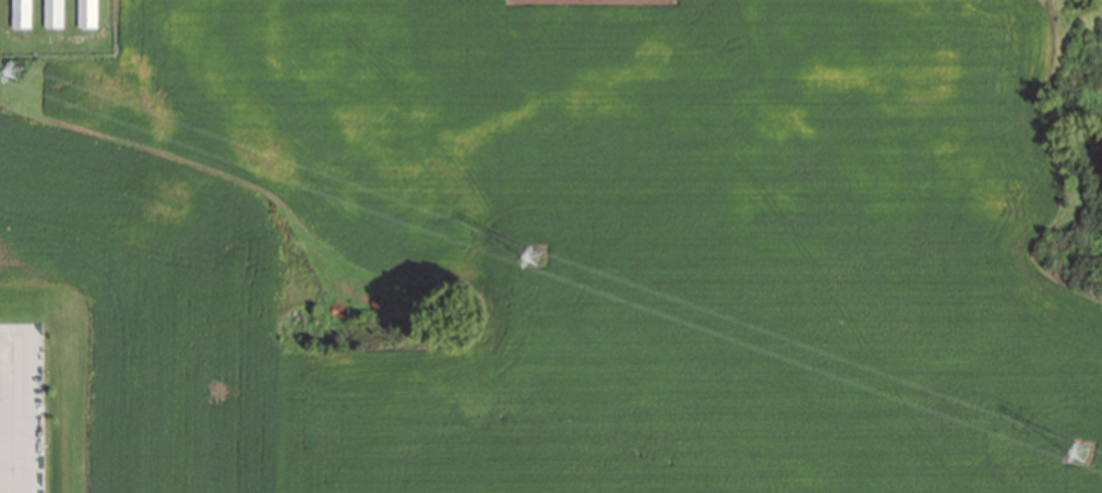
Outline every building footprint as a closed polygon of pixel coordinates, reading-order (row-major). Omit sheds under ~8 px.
[(10,26),(30,26),(30,0),(10,0),(10,26)] [(42,26),(62,26),(62,0),(43,0),(42,26)] [(77,26),(95,26),(95,0),(77,0),(77,26)]
